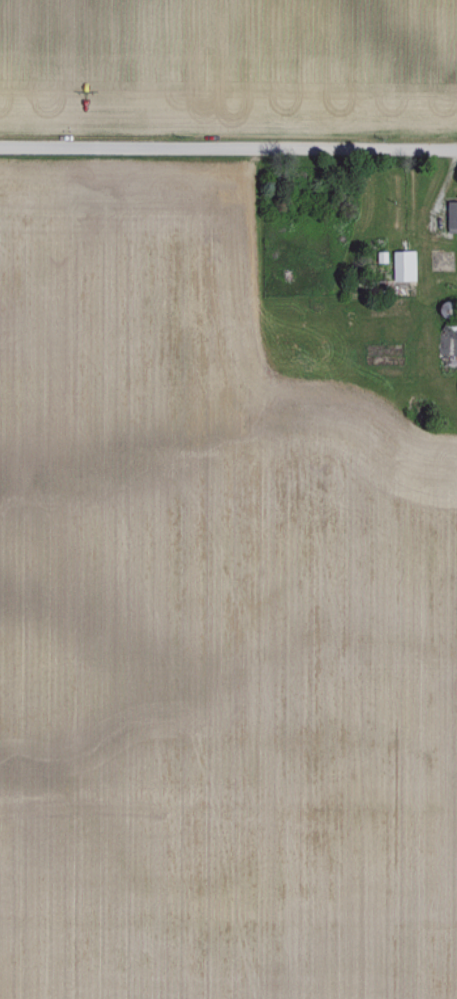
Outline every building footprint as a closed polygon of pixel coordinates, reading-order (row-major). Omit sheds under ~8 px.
[(391,251),(392,281),(414,280),(413,250),(391,251)]
